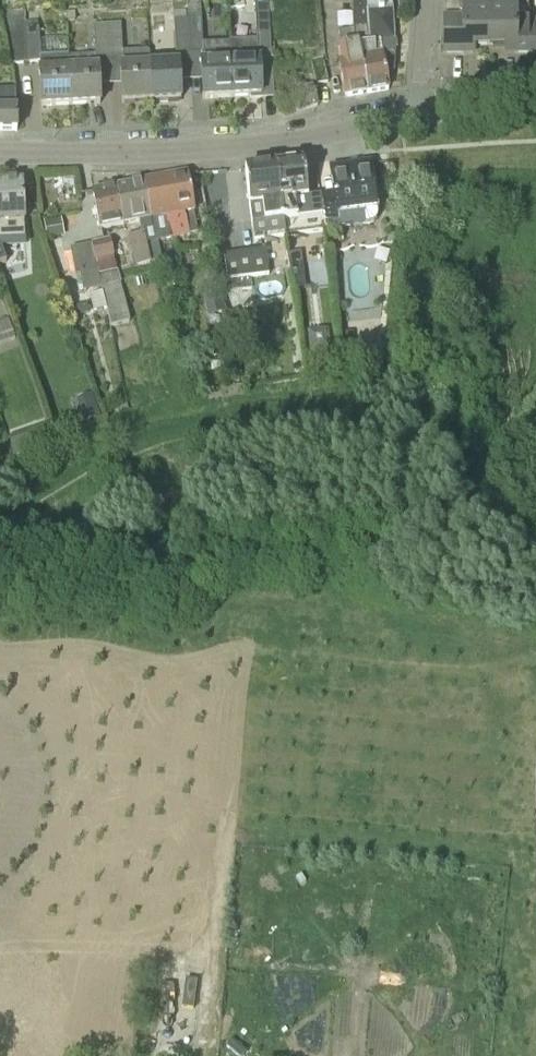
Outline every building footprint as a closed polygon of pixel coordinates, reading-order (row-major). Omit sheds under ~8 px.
[(361,45),(370,43),(369,29),(366,29),(365,10),(364,0),(354,0),(355,31),(340,34),(342,47),(340,47),(342,61),(341,61),(347,97),(368,93),(361,45)] [(489,4),(463,4),(463,0),(446,0),(446,15),(448,15),(448,21),(444,21),(444,53),(465,53),(465,45),(472,45),(473,48),(474,48),(474,45),(490,45),(490,4),(489,4)] [(530,0),(515,0),(515,4),(500,4),(500,0),(490,0),(490,4),(490,45),(506,45),(506,47),(508,47),(508,45),(516,45),(516,53),(529,53),(529,23),(530,23),(530,0)] [(189,20),(190,54),(201,54),(203,99),(232,98),(231,61),(230,43),(202,45),(200,6),(188,6),(189,20)] [(361,45),(368,93),(388,90),(386,74),(394,72),(395,49),(390,49),(391,42),(396,42),(393,8),(365,10),(366,29),(369,29),(370,43),(361,45)] [(12,64),(27,63),(40,62),(40,70),(42,107),(71,105),(69,56),(39,57),(38,27),(37,20),(26,21),(26,9),(3,10),(12,64)] [(75,11),(66,11),(66,20),(75,20),(75,11)] [(176,55),(190,54),(189,20),(186,20),(186,11),(175,11),(176,55)] [(108,23),(109,58),(123,57),(121,22),(108,23)] [(98,59),(109,58),(108,23),(94,24),(96,55),(96,59),(98,59)] [(230,43),(231,61),(232,98),(262,96),(262,92),(274,93),(272,49),(271,49),(270,32),(257,33),(257,41),(230,42),(230,43)] [(101,104),(98,59),(96,59),(96,55),(69,56),(71,105),(101,104)] [(151,65),(153,102),(182,100),(180,63),(151,65)] [(153,102),(151,65),(121,66),(122,103),(153,102)] [(304,72),(296,74),(277,78),(279,96),(279,97),(283,114),(318,106),(314,88),(308,90),(304,72)] [(17,132),(17,92),(0,92),(0,132),(17,132)] [(324,231),(320,197),(307,199),(303,163),(276,167),(285,236),(324,231)] [(377,212),(371,165),(330,170),(333,196),(320,197),(324,231),(366,226),(370,225),(373,223),(376,220),(377,216),(377,212)] [(285,237),(276,167),(244,171),(252,241),(285,237)] [(169,176),(180,237),(180,238),(189,236),(198,234),(195,212),(187,175),(169,176)] [(147,231),(154,262),(162,260),(158,243),(171,239),(180,238),(180,237),(169,176),(137,183),(145,222),(147,231)] [(25,239),(22,182),(0,184),(0,241),(25,239)] [(145,222),(137,183),(116,187),(124,226),(145,222)] [(124,226),(116,187),(94,191),(101,231),(124,226)] [(48,240),(65,236),(61,218),(44,222),(48,240)] [(154,262),(147,231),(128,236),(135,266),(154,262)] [(107,309),(103,288),(98,263),(114,259),(110,242),(71,250),(76,276),(80,275),(83,292),(90,295),(93,313),(107,309)] [(268,275),(265,249),(224,255),(227,281),(268,275)] [(107,312),(111,327),(130,322),(114,259),(98,263),(103,288),(107,309),(107,312)] [(306,290),(304,276),(294,277),(296,291),(306,290)] [(203,300),(207,317),(227,313),(223,296),(203,300)] [(87,303),(73,307),(76,318),(90,314),(87,303)] [(228,311),(230,318),(241,315),(239,308),(228,311)] [(13,340),(7,320),(0,323),(0,344),(13,340)] [(312,350),(325,349),(328,348),(326,330),(308,332),(309,350),(312,350)] [(96,405),(79,410),(83,422),(100,417),(96,405)] [(14,457),(53,444),(46,423),(7,437),(14,457)]
